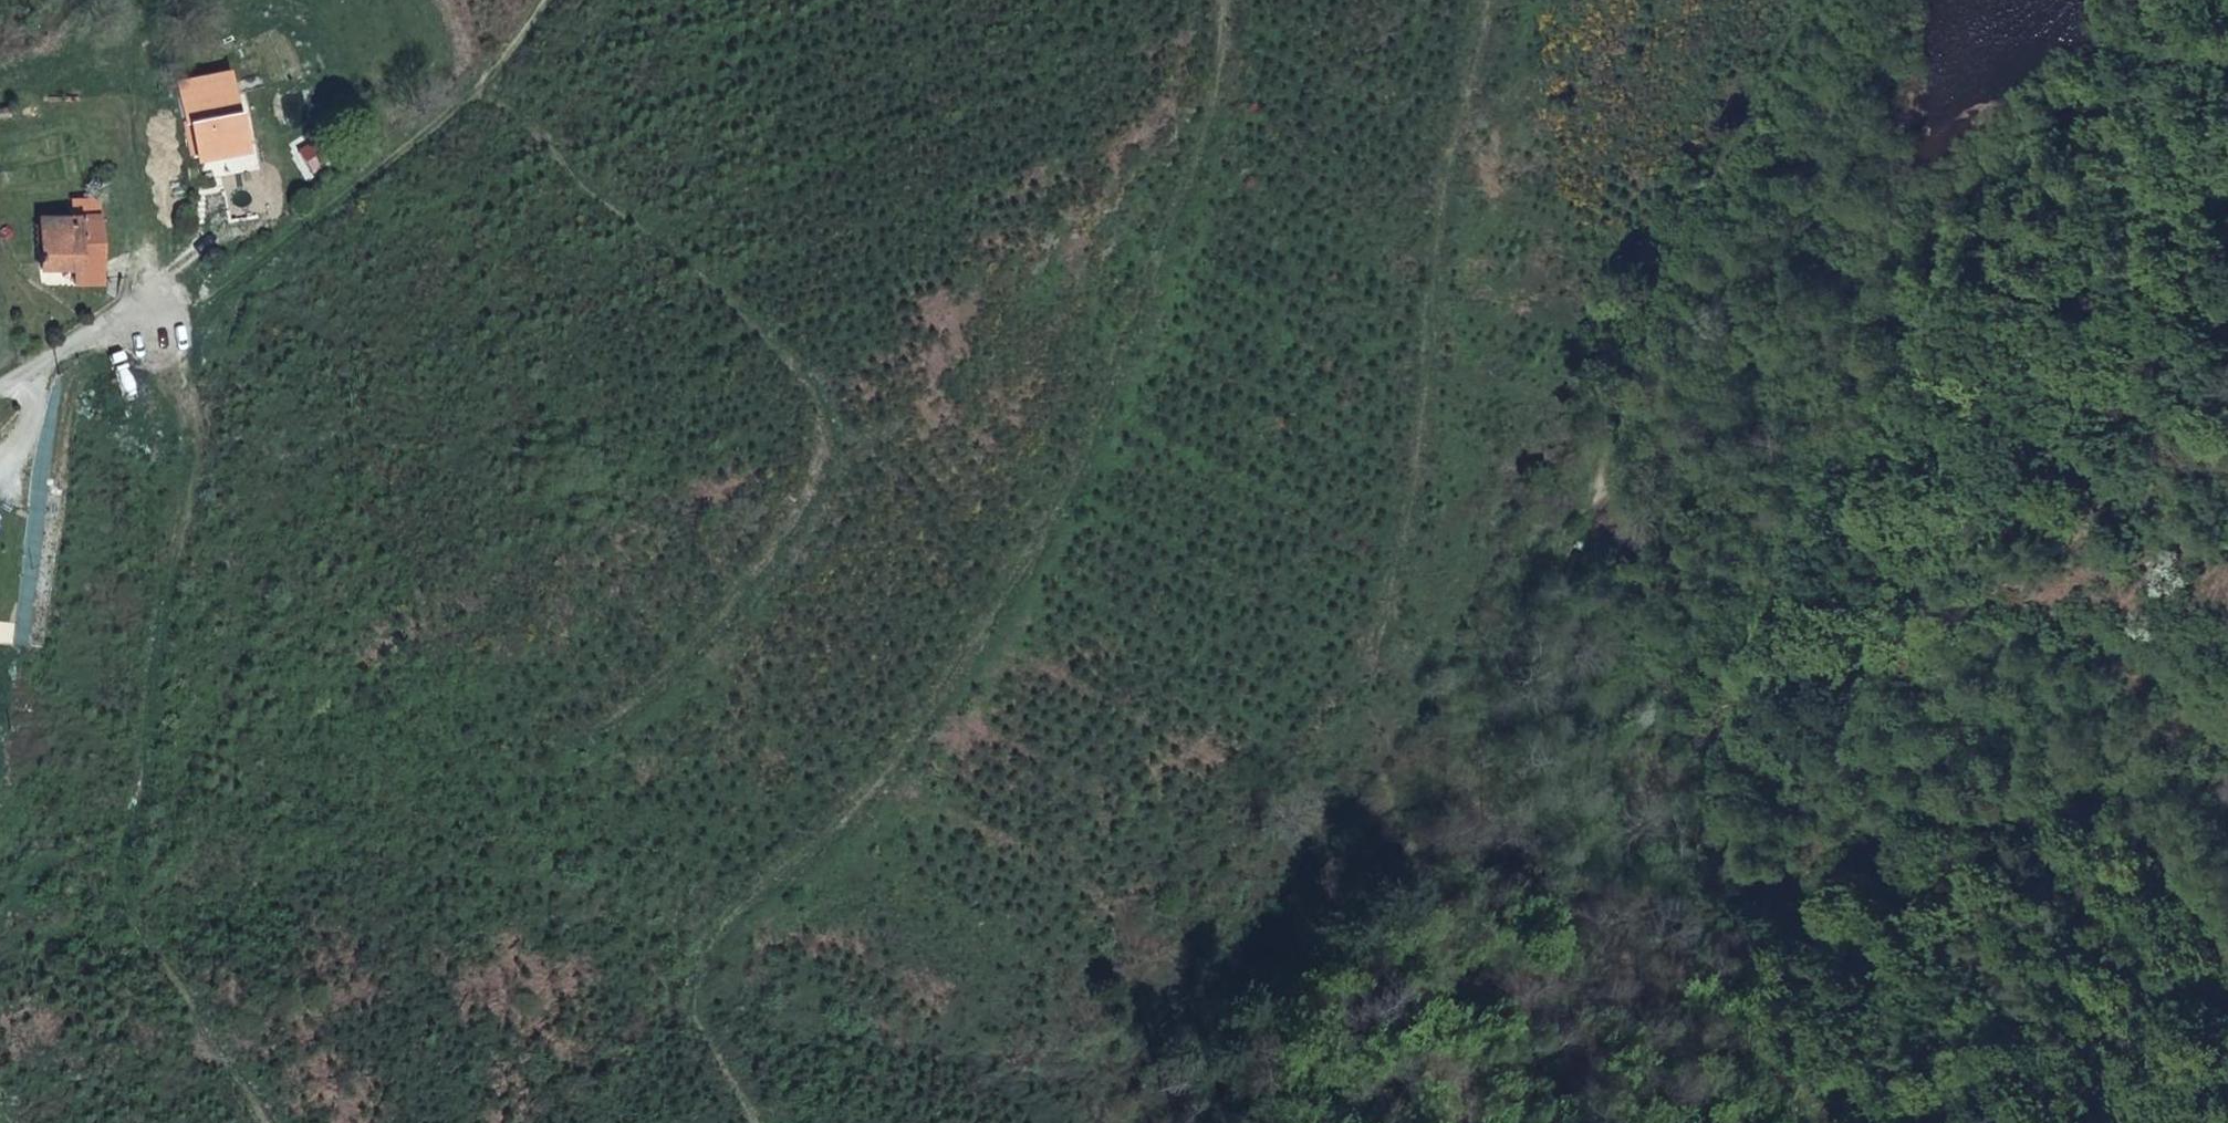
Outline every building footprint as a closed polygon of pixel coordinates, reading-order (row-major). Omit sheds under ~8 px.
[(182,83),(191,126),(195,126),(201,156),(246,147),(231,73),(182,83)] [(325,118),(307,130),(329,164),(348,152),(325,118)] [(71,215),(37,215),(38,271),(75,271),(76,286),(102,286),(101,197),(71,197),(71,215)]
